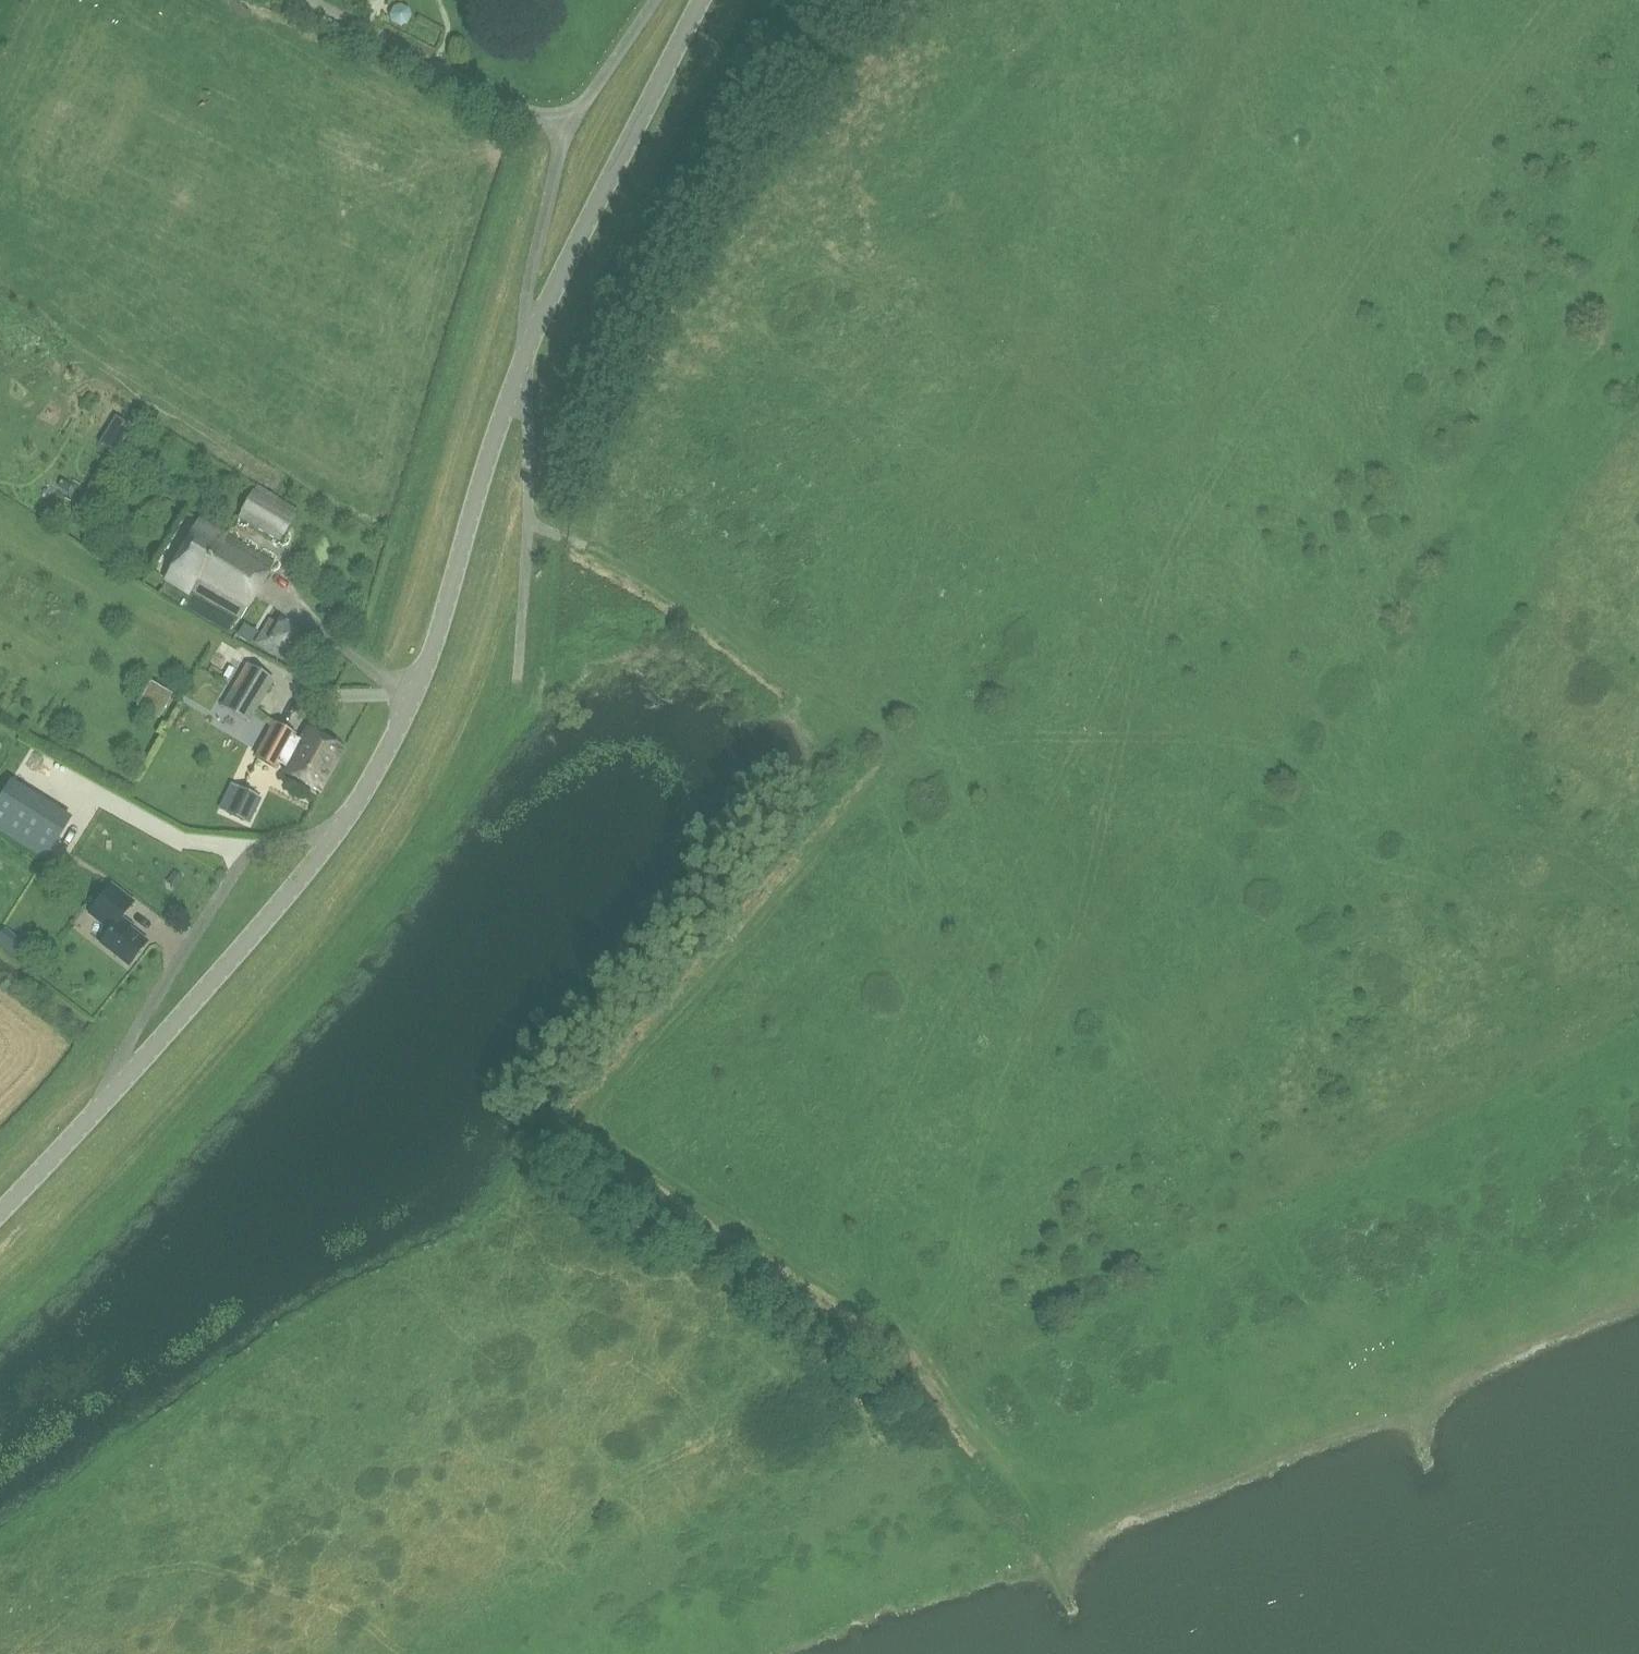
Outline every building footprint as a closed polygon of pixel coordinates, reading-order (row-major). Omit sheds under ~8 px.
[(393,9),(389,17),(392,24),(399,28),(407,26),(410,18),(408,11),(401,7),(393,9)] [(298,510),(256,486),(238,516),(280,540),(298,510)] [(273,562),(226,535),(225,536),(200,521),(166,579),(190,593),(193,588),(242,616),(273,562)] [(305,637),(268,615),(251,643),(288,665),(305,637)] [(258,631),(244,622),(237,634),(251,643),(258,631)] [(246,663),(221,706),(249,722),(274,679),(246,663)] [(157,716),(171,693),(150,681),(137,704),(157,716)] [(295,711),(311,703),(305,691),(289,699),(295,711)] [(306,728),(300,740),(292,736),(294,733),(274,723),(256,757),(276,767),(278,763),(286,767),(283,772),(320,792),(344,748),(306,728)] [(76,818),(14,780),(0,803),(0,832),(47,862),(76,818)] [(259,797),(236,786),(225,811),(248,822),(259,797)] [(183,878),(175,871),(167,882),(174,888),(183,878)] [(89,913),(111,931),(101,943),(128,964),(147,941),(120,920),(133,903),(111,885),(89,913)]
